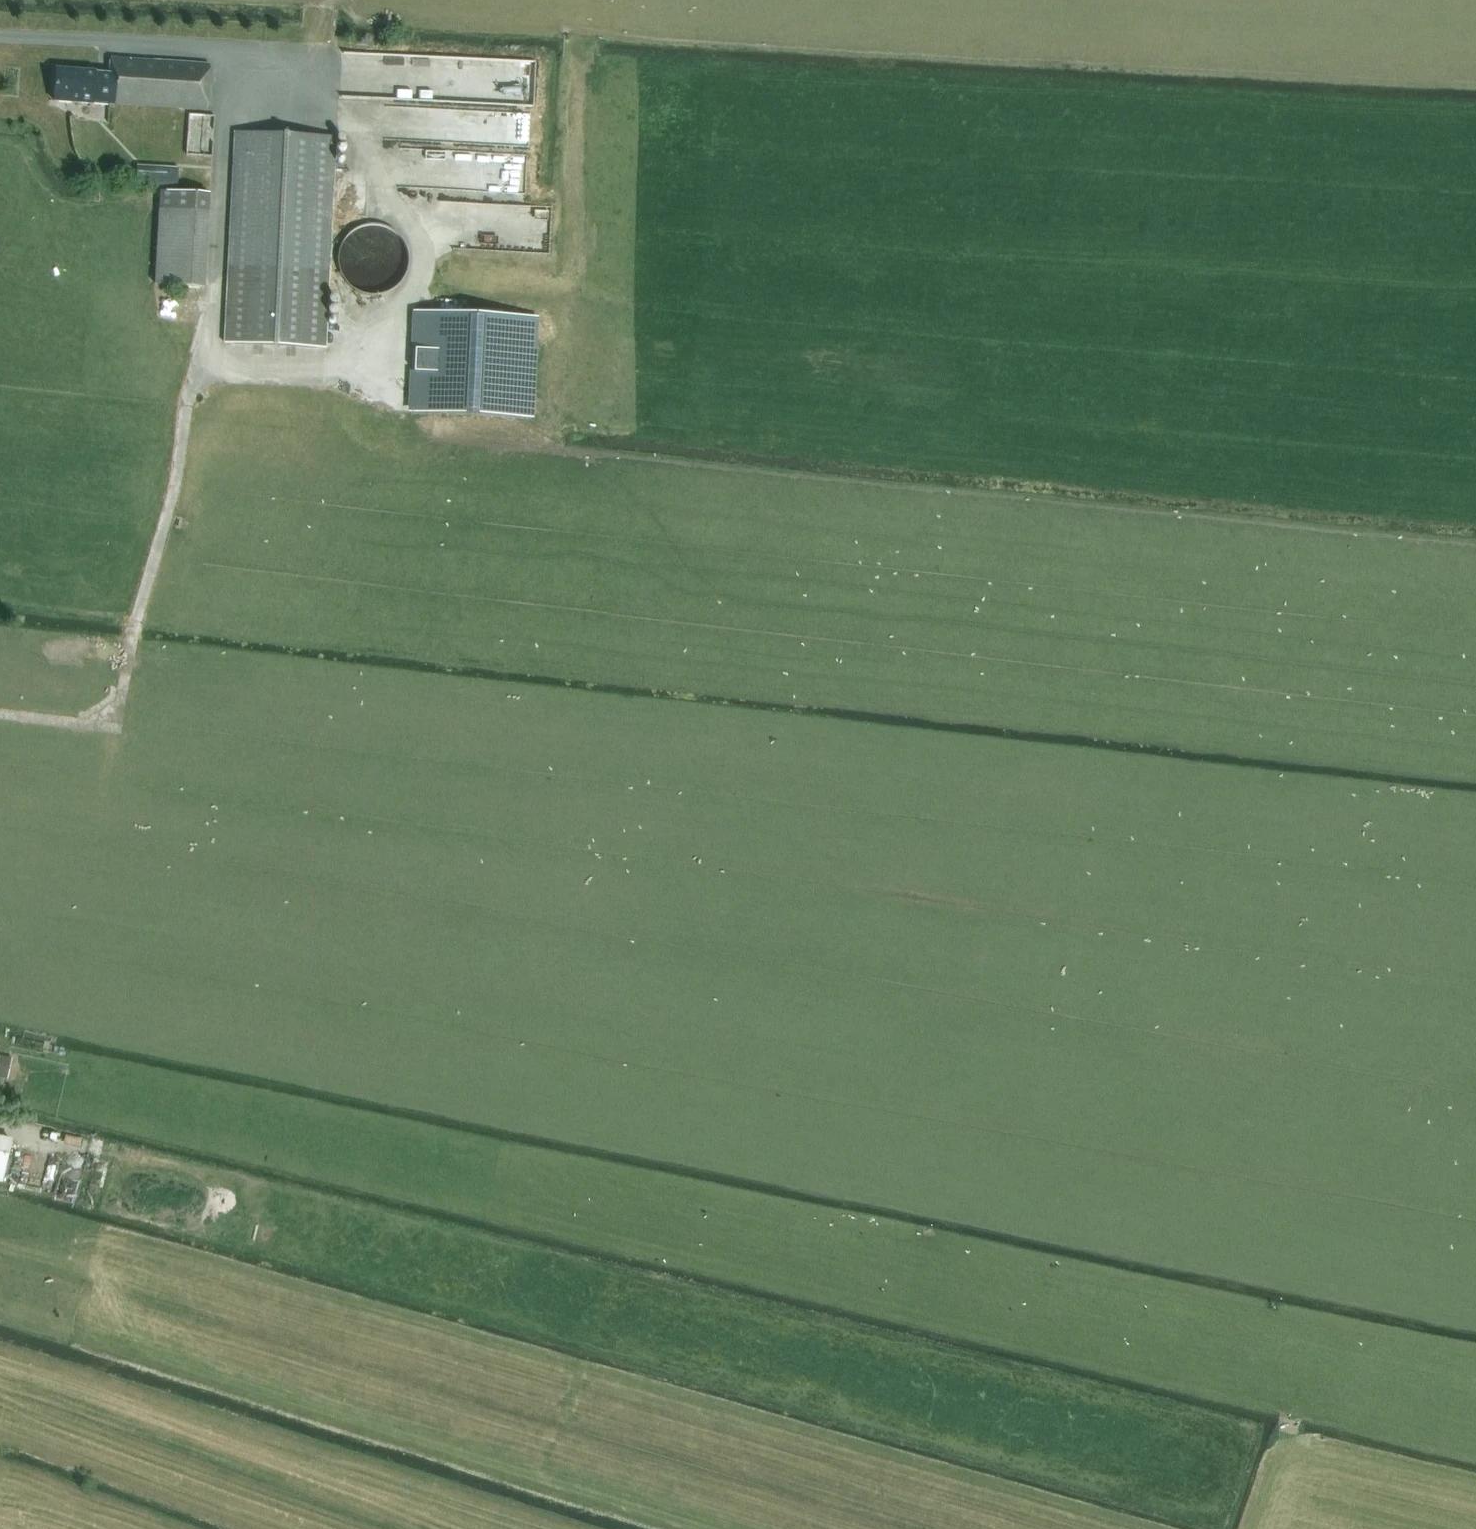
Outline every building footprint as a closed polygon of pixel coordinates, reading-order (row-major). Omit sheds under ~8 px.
[(107,103),(207,109),(210,65),(110,58),(109,77),(95,76),(95,72),(56,69),(54,102),(92,104),(93,94),(108,95),(107,103)] [(494,60),(493,101),(535,102),(536,61),(494,60)] [(184,155),(213,157),(215,116),(187,115),(184,155)] [(325,347),(329,275),(336,137),(235,132),(228,270),(225,342),(325,347)] [(179,169),(137,167),(136,185),(177,187),(179,169)] [(210,190),(159,188),(156,283),(207,284),(210,190)] [(383,294),(388,292),(393,290),(397,286),(401,282),(404,278),(406,273),(408,268),(409,262),(408,257),(407,251),(406,246),(403,241),(400,237),(396,233),(391,230),(386,227),(381,226),(376,225),(370,225),(365,226),(356,229),(351,232),(347,236),(344,240),(341,245),(339,250),(338,255),(337,260),(338,266),(339,271),(341,276),(344,281),(348,285),(352,288),(356,291),(361,294),(367,295),(372,296),(378,296),(383,294)] [(417,313),(412,412),(529,418),(534,319),(417,313)] [(5,1077),(9,1060),(0,1058),(0,1076),(5,1077)] [(2,1181),(12,1141),(0,1139),(0,1181),(2,1181)]
